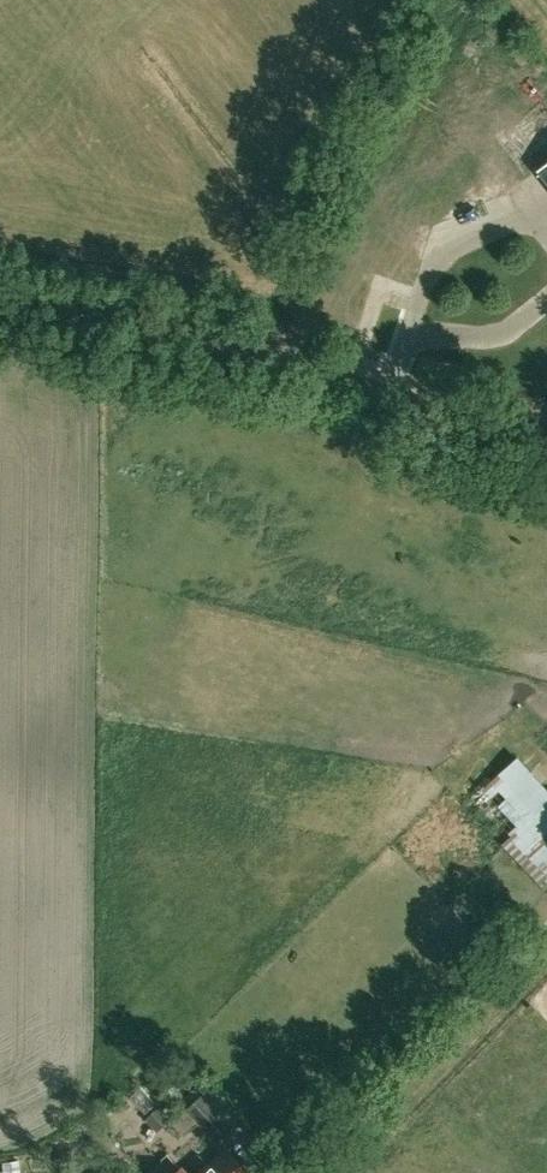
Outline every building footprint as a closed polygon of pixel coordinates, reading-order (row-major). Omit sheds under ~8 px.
[(537,171),(546,183),(546,163),(537,171)] [(520,857),(532,847),(546,864),(546,781),(523,754),(470,799),(520,857)] [(203,1092),(185,1109),(216,1142),(233,1125),(203,1092)] [(228,1152),(205,1172),(248,1172),(228,1152)]
